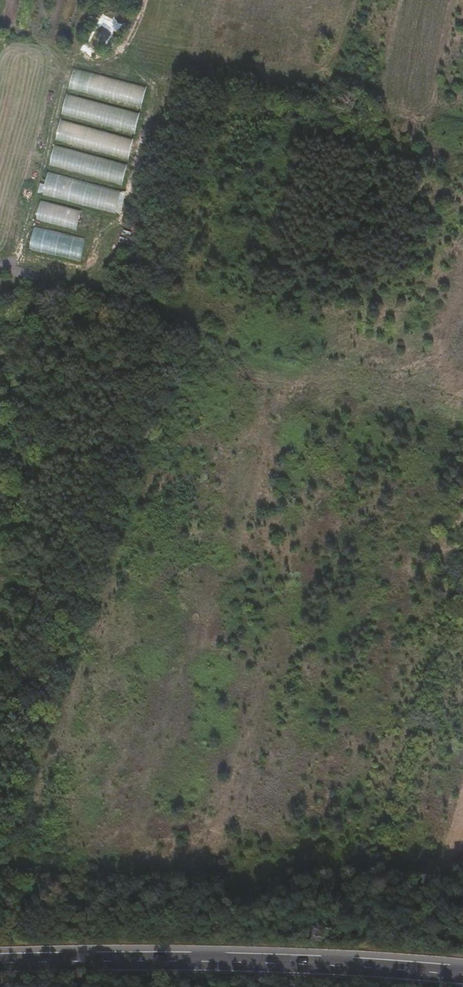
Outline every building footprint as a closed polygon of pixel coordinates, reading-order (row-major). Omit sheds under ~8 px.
[(163,259),(156,257),(152,271),(159,273),(163,259)]
